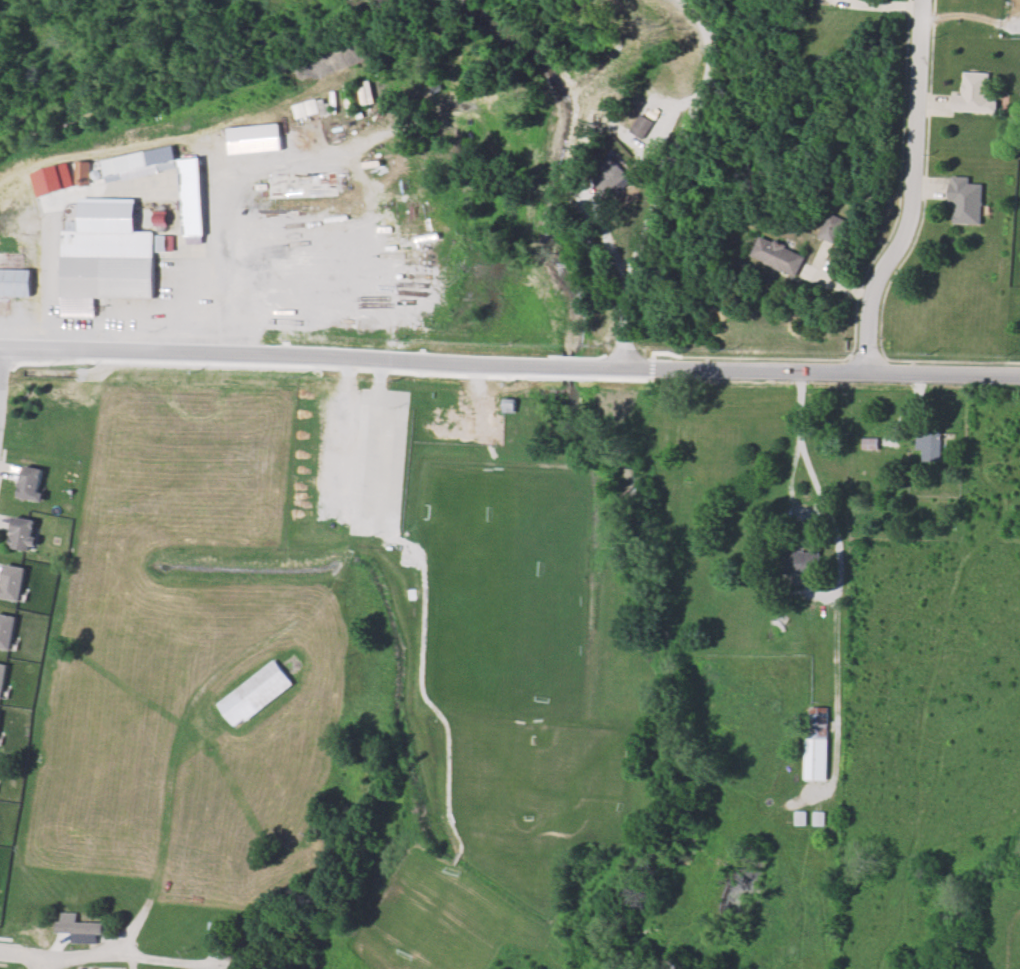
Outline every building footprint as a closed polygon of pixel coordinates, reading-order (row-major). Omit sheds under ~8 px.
[(954,110),(959,66),(1000,71),(995,115),(954,110)] [(642,117),(655,123),(645,141),(633,134),(642,117)] [(90,166),(144,152),(148,165),(93,179),(90,166)] [(615,156),(633,179),(610,197),(592,174),(615,156)] [(951,177),(987,180),(981,227),(946,224),(951,177)] [(818,235),(829,214),(845,222),(834,243),(818,235)] [(752,254),(761,237),(807,261),(798,278),(752,254)] [(59,257),(155,258),(154,294),(59,292),(59,257)] [(31,300),(0,299),(0,271),(32,272),(31,300)] [(515,399),(502,399),(502,413),(515,413),(515,399)] [(914,429),(938,428),(940,460),(916,461),(914,429)] [(860,438),(876,438),(876,449),(860,449),(860,438)] [(18,498),(23,472),(25,463),(44,466),(38,502),(18,498)] [(9,545),(12,524),(14,516),(36,520),(32,548),(9,545)] [(785,573),(788,546),(819,550),(816,577),(785,573)] [(218,705),(275,660),(293,682),(236,727),(218,705)] [(810,706),(829,707),(827,778),(809,777),(810,706)] [(796,811),(806,811),(806,824),(795,824),(796,811)] [(813,824),(813,811),(824,811),(824,824),(813,824)] [(59,920),(95,920),(95,943),(59,942),(59,920)]
